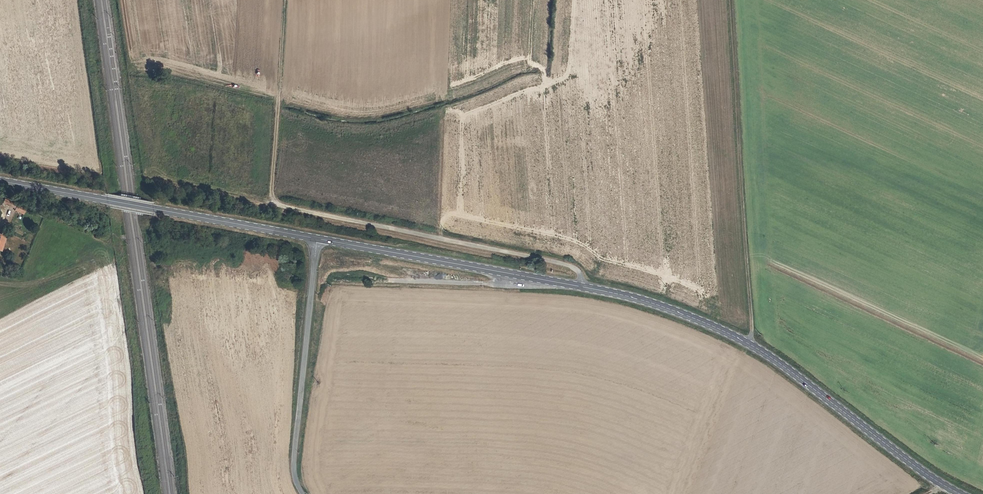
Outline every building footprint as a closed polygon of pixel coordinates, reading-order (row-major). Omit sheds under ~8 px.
[(5,200),(4,204),(16,210),(15,211),(24,215),(26,209),(5,200)]
